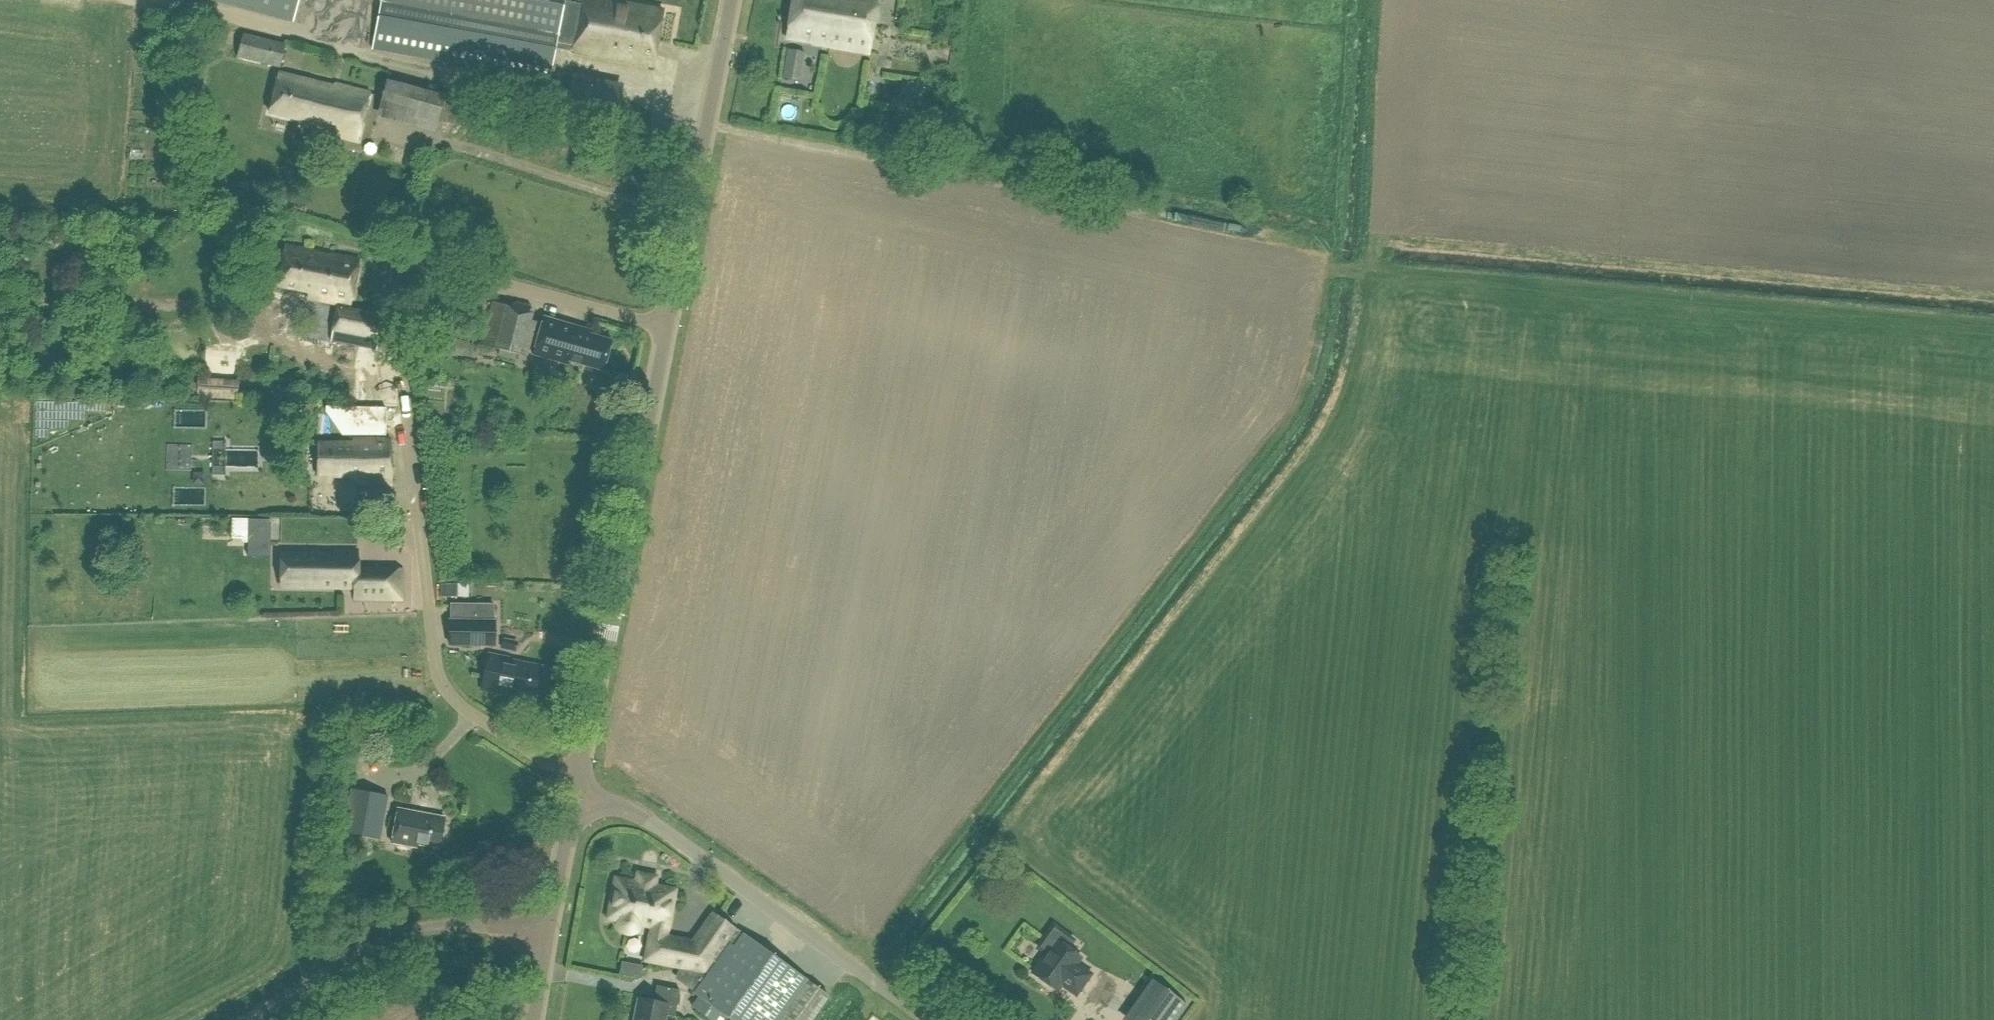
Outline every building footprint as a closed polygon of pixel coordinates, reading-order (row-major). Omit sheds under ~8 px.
[(296,0),(209,0),(290,22),(296,0)] [(371,50),(550,80),(556,49),(652,66),(662,9),(615,1),(614,3),(600,0),(381,0),(371,50)] [(873,25),(877,0),(792,0),(790,11),(873,25)] [(868,55),(873,25),(790,11),(786,39),(812,43),(811,45),(868,55)] [(285,45),(242,35),(236,58),(279,69),(285,45)] [(808,82),(808,52),(790,51),(790,82),(808,82)] [(334,87),(278,73),(268,113),(298,121),(299,126),(357,140),(369,93),(335,85),(334,87)] [(445,96),(386,81),(376,118),(435,133),(438,123),(455,127),(461,103),(444,99),(445,96)] [(359,261),(285,247),(278,286),(316,293),(315,299),(338,304),(331,342),(376,350),(382,317),(350,311),(359,261)] [(509,307),(491,303),(480,346),(499,351),(498,357),(513,361),(514,355),(526,358),(536,322),(525,319),(528,308),(510,303),(509,307)] [(591,332),(543,319),(532,356),(567,366),(568,362),(603,372),(612,342),(590,336),(591,332)] [(476,347),(455,342),(452,355),(473,360),(476,347)] [(389,393),(390,374),(381,374),(380,392),(389,393)] [(252,413),(249,423),(267,428),(269,417),(252,413)] [(391,441),(354,441),(354,444),(318,443),(318,477),(357,477),(357,485),(391,485),(391,441)] [(401,572),(359,572),(359,556),(284,556),(284,592),(355,591),(355,601),(401,601),(401,572)] [(450,622),(449,645),(494,646),(494,622),(474,622),(474,606),(451,606),(451,622),(450,622)] [(508,660),(488,656),(482,691),(502,695),(502,693),(535,700),(536,695),(544,697),(549,669),(508,661),(508,660)] [(388,796),(352,789),(343,834),(379,841),(388,796)] [(445,818),(397,809),(391,843),(418,848),(418,845),(439,849),(445,818)] [(637,876),(636,885),(615,881),(608,920),(618,922),(618,923),(618,925),(619,927),(620,929),(622,931),(623,932),(625,932),(627,933),(628,933),(631,933),(632,933),(634,932),(636,930),(637,929),(638,928),(639,925),(651,928),(644,962),(677,967),(674,978),(694,992),(692,994),(696,997),(689,1007),(707,1019),(723,1019),(725,1017),(729,1019),(812,1019),(828,997),(713,915),(712,916),(716,919),(697,945),(665,939),(674,892),(653,888),(655,879),(637,876)] [(1074,940),(1053,924),(1039,944),(1048,951),(1032,974),(1056,992),(1061,986),(1075,996),(1090,975),(1076,965),(1080,959),(1067,950),(1074,940)] [(1124,1008),(1131,1013),(1157,981),(1150,975),(1124,1008)] [(656,986),(652,1003),(639,1001),(635,1019),(664,1019),(664,1018),(674,1019),(679,991),(656,986)] [(1164,990),(1142,1019),(1176,1019),(1186,1006),(1164,990)]
